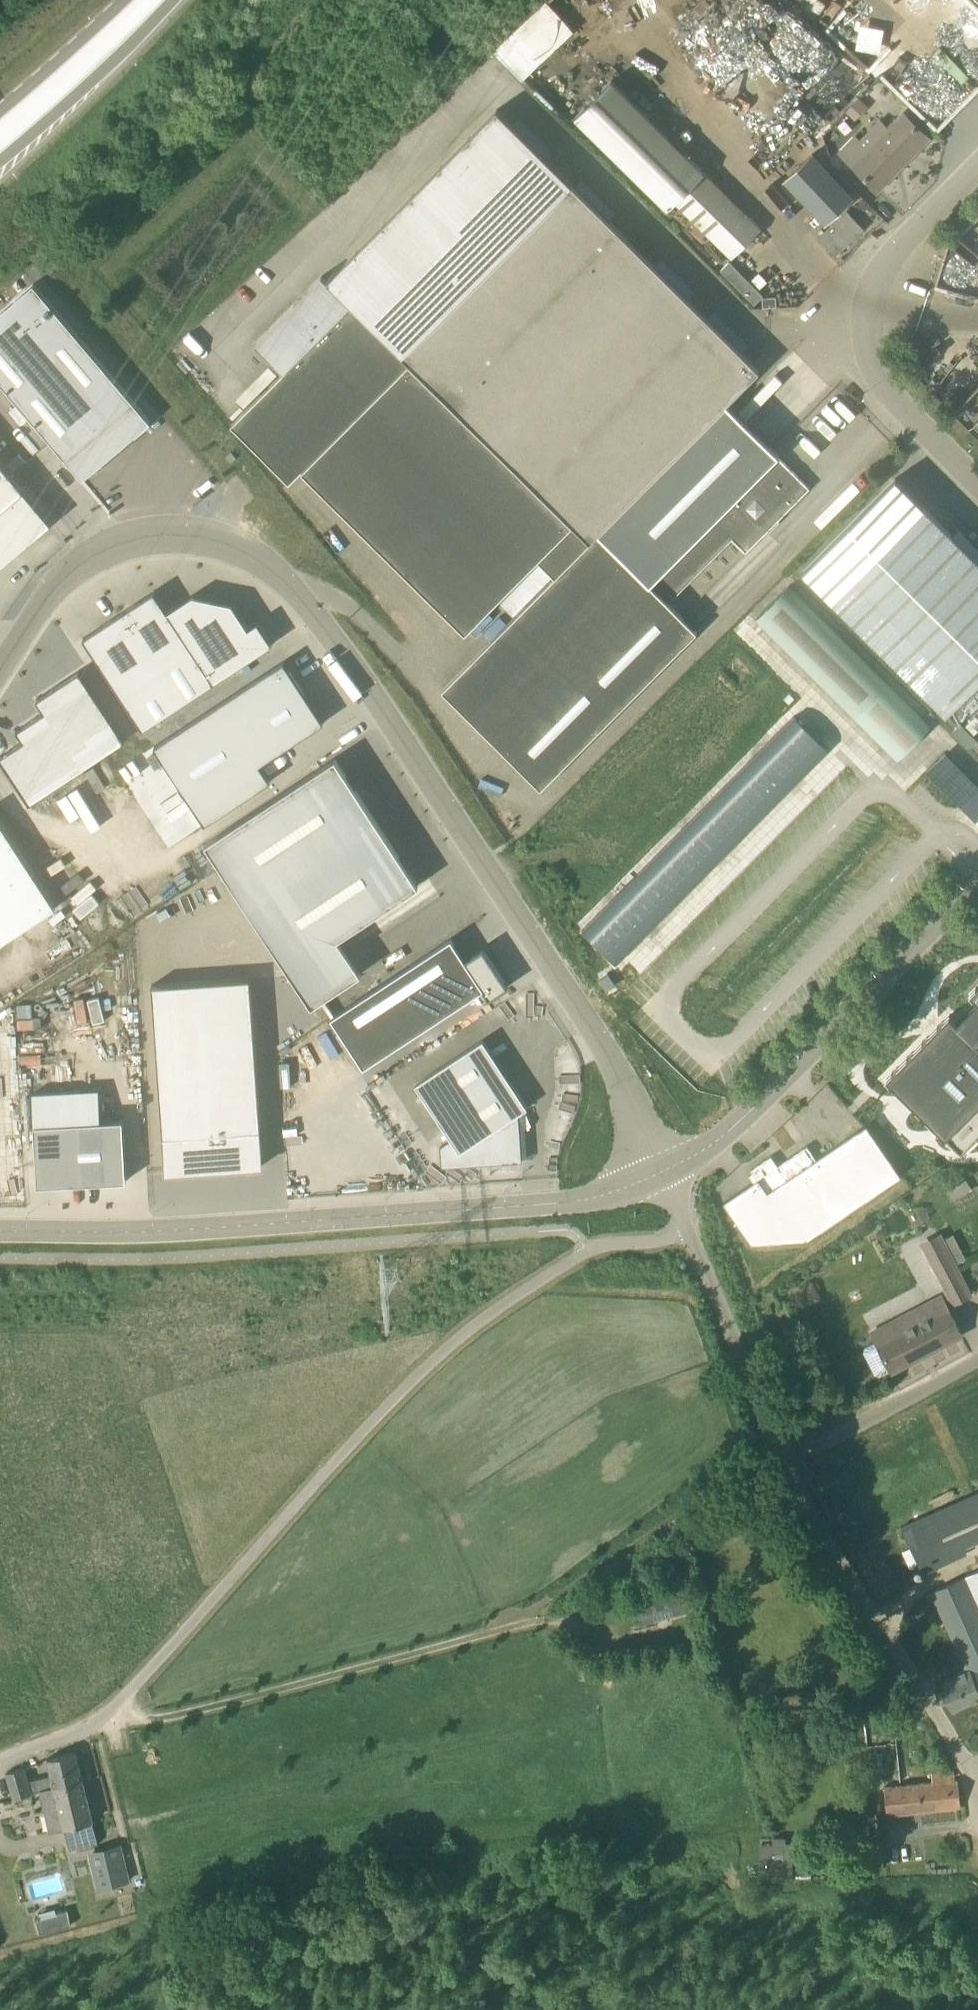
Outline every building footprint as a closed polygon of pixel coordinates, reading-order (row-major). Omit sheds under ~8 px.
[(761,228),(705,172),(613,80),(576,117),(667,207),(674,200),(732,257),(761,228)] [(847,110),(857,120),(869,107),(859,97),(847,110)] [(929,138),(904,114),(890,129),(880,120),(860,140),(856,135),(839,152),(854,166),(879,189),(929,138)] [(573,183),(403,353),(591,540),(756,375),(760,370),(747,357),(573,183)] [(835,255),(864,229),(847,211),(819,237),(835,255)] [(287,369),(352,303),(324,274),(258,341),(287,369)] [(82,479),(150,422),(33,284),(0,312),(0,383),(82,479)] [(776,296),(762,297),(762,306),(776,306),(776,296)] [(537,560),(554,577),(591,540),(403,353),(352,303),(287,369),(230,426),(288,484),(301,471),(465,632),(537,560)] [(763,353),(756,360),(762,367),(770,359),(763,353)] [(746,550),(810,487),(778,456),(807,426),(756,375),(591,540),(554,577),(442,690),(540,789),(697,632),(667,602),(733,537),(746,550)] [(53,522),(0,460),(0,566),(53,522)] [(977,746),(977,560),(895,478),(802,571),(977,746)] [(931,728),(788,583),(754,619),(897,760),(931,728)] [(82,641),(142,731),(270,645),(256,624),(246,630),(229,606),(190,598),(166,615),(152,594),(82,641)] [(153,747),(205,824),(270,780),(259,764),(322,721),(282,661),(153,747)] [(128,740),(80,667),(38,695),(47,709),(19,726),(27,738),(4,753),(35,801),(128,740)] [(797,714),(582,930),(616,964),(830,747),(797,714)] [(947,750),(926,772),(961,805),(968,797),(977,786),(977,780),(947,750)] [(205,844),(312,1006),(361,973),(338,938),(419,885),(335,758),(205,844)] [(59,909),(0,820),(0,948),(59,909)] [(451,939),(331,1017),(364,1067),(484,989),(451,939)] [(251,980),(151,985),(162,1174),(262,1168),(251,980)] [(973,997),(977,1001),(957,1023),(949,1015),(887,1079),(961,1152),(977,1135),(977,992),(973,997)] [(483,1039),(415,1084),(451,1139),(440,1146),(442,1167),(453,1167),(453,1166),(522,1161),(519,1113),(528,1107),(483,1039)] [(801,1241),(902,1171),(868,1123),(816,1159),(807,1145),(778,1165),(771,1155),(751,1169),(753,1172),(749,1175),(754,1182),(724,1202),(752,1243),(801,1241)] [(38,1124),(36,1186),(125,1189),(127,1127),(38,1124)] [(971,1294),(955,1263),(942,1236),(923,1245),(953,1303),(971,1294)] [(892,1371),(962,1335),(942,1295),(902,1316),(872,1332),(892,1371)] [(977,1540),(977,1492),(920,1518),(902,1526),(923,1572),(967,1552),(965,1546),(977,1540)] [(930,1591),(966,1670),(942,1681),(954,1708),(977,1698),(977,1570),(930,1591)] [(690,1609),(685,1591),(654,1600),(636,1605),(641,1623),(690,1609)] [(902,1713),(873,1716),(876,1745),(905,1742),(902,1713)] [(42,1775),(45,1787),(82,1777),(76,1751),(47,1758),(51,1772),(42,1775)] [(32,1793),(25,1769),(24,1767),(6,1773),(14,1798),(32,1793)] [(955,1780),(954,1772),(930,1773),(930,1782),(885,1787),(887,1813),(961,1806),(958,1780),(955,1780)] [(40,1788),(47,1814),(60,1811),(70,1848),(98,1841),(82,1777),(45,1787),(40,1788)] [(111,1873),(128,1869),(122,1843),(89,1851),(97,1888),(114,1884),(111,1873)] [(791,1863),(759,1864),(760,1881),(791,1880),(791,1863)] [(68,1909),(56,1912),(60,1927),(71,1924),(68,1909)]
